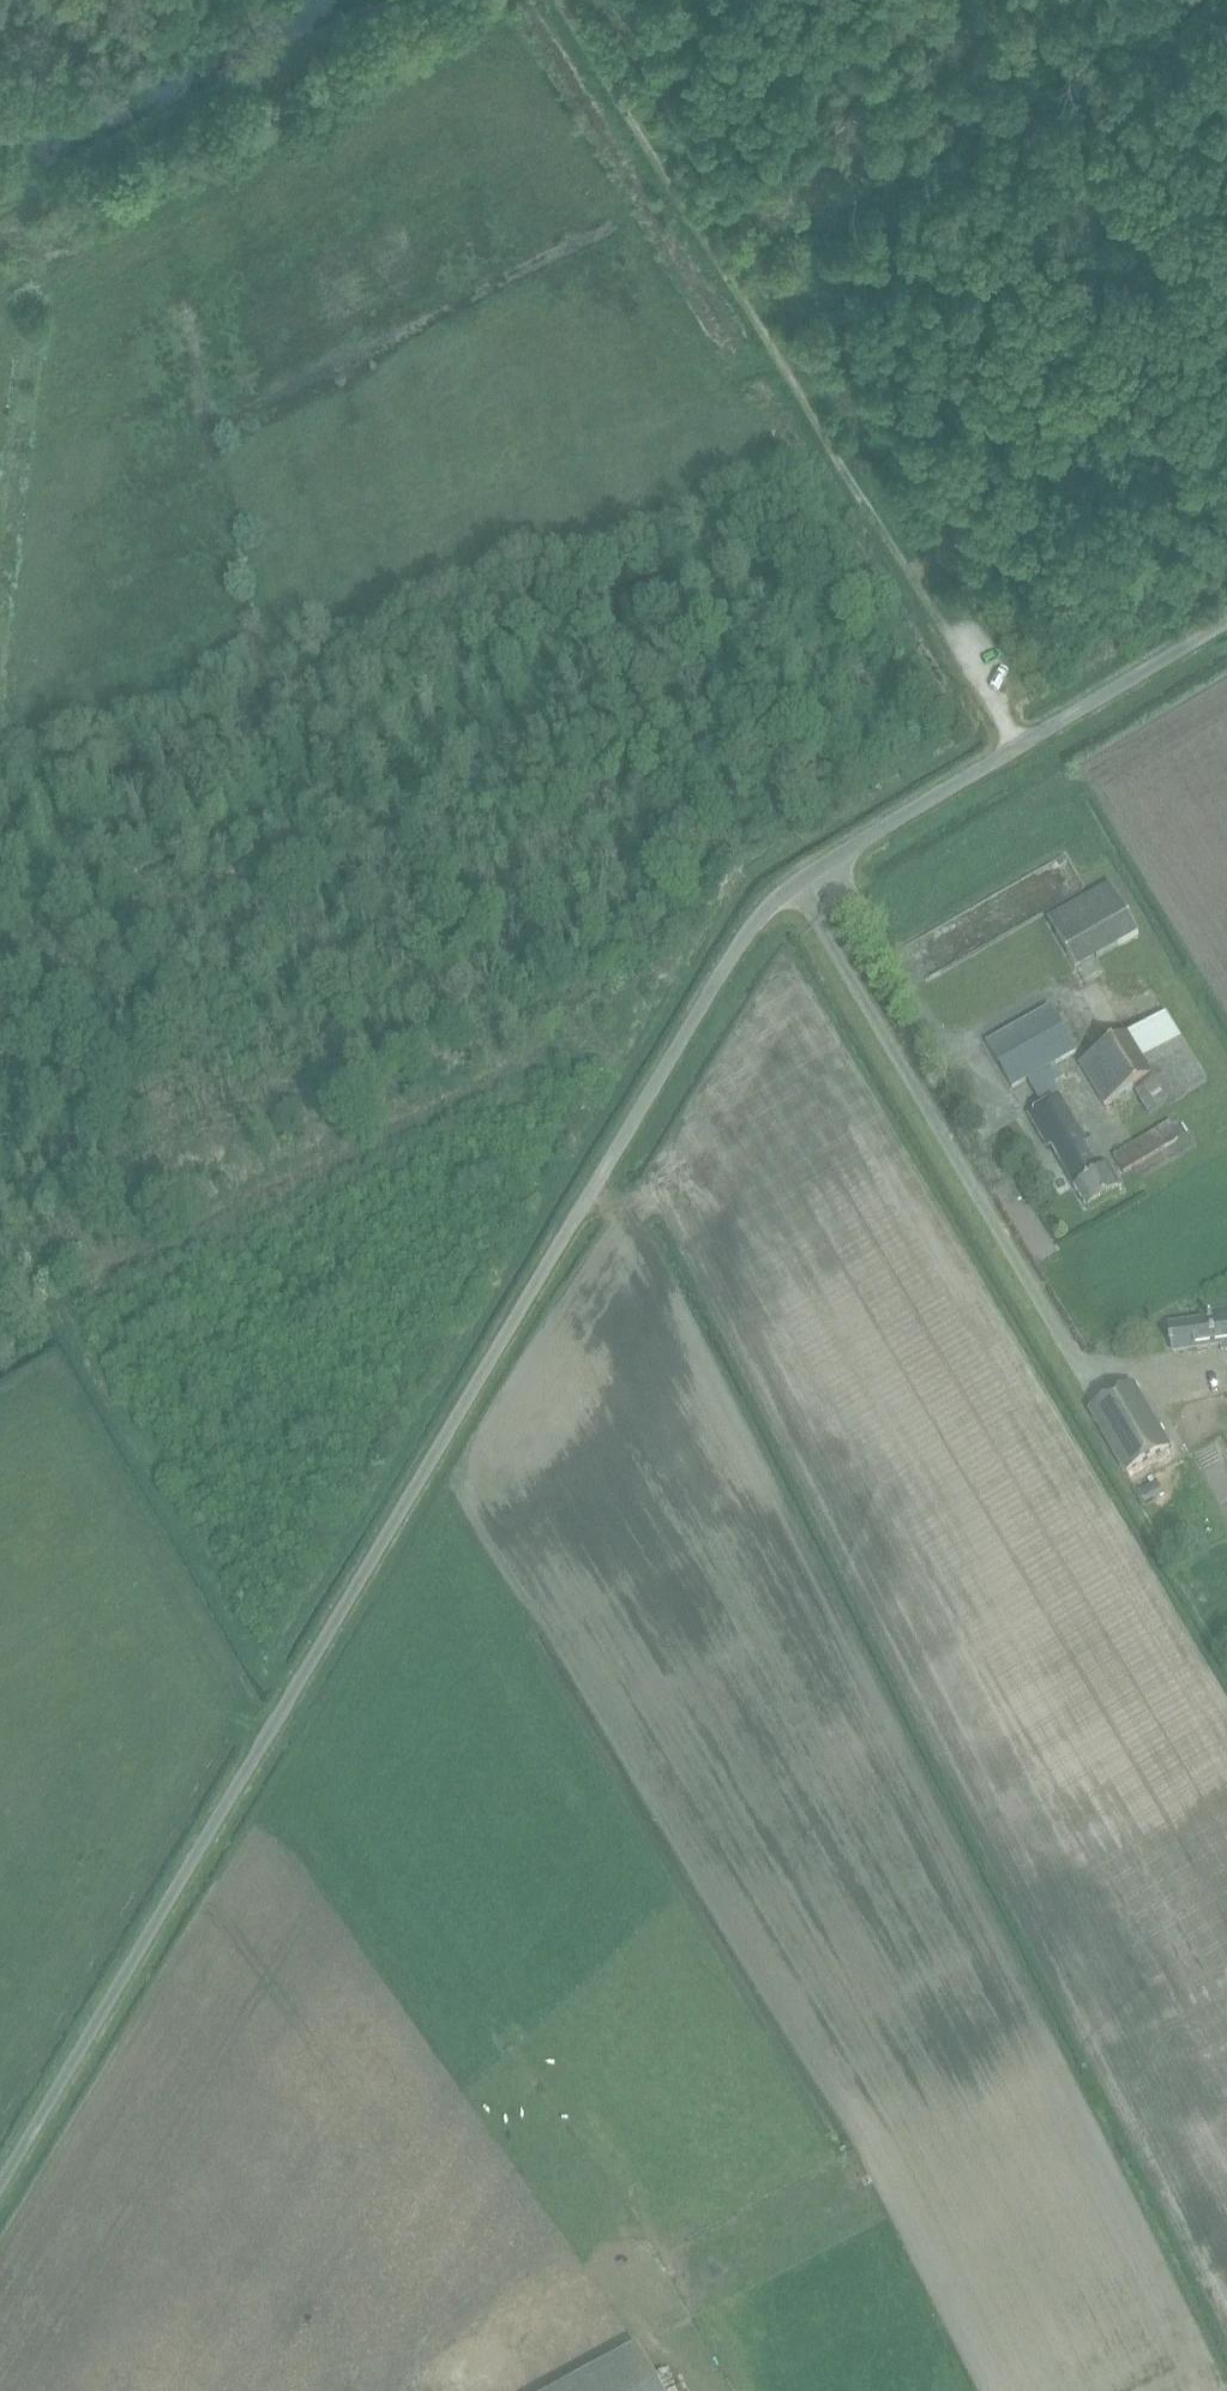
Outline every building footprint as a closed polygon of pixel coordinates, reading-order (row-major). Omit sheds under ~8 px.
[(1110,887),(1047,922),(1066,957),(1075,973),(1138,938),(1122,908),(1110,887)] [(1120,1193),(1107,1171),(1092,1144),(1086,1147),(1059,1099),(1060,1098),(1053,1086),(1057,1083),(1049,1069),(1075,1054),(1050,1008),(1026,1022),(984,1046),(1010,1092),(1025,1083),(1040,1110),(1027,1117),(1047,1152),(1050,1150),(1086,1212),(1120,1193)] [(1166,1013),(1080,1064),(1105,1107),(1134,1089),(1150,1115),(1207,1081),(1166,1013)] [(1114,1157),(1122,1171),(1178,1138),(1169,1123),(1114,1157)] [(1194,1353),(1218,1349),(1219,1354),(1226,1353),(1226,1312),(1207,1315),(1208,1323),(1167,1329),(1171,1356),(1194,1353)] [(1169,1449),(1133,1387),(1090,1412),(1126,1474),(1169,1449)] [(1139,1493),(1146,1507),(1165,1498),(1158,1483),(1139,1493)] [(558,2390),(661,2390),(638,2348),(558,2390)]
